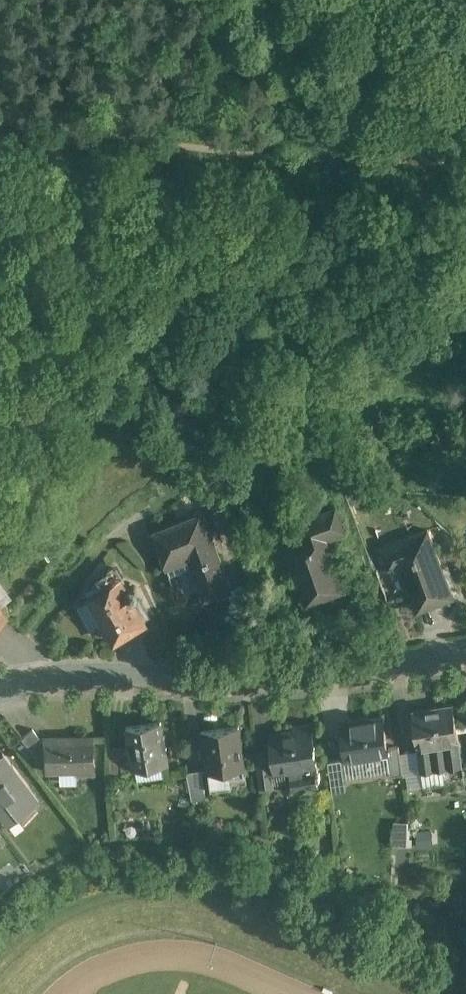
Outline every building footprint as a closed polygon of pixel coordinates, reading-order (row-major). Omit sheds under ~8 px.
[(336,509),(301,522),(307,538),(286,546),(308,602),(345,588),(326,538),(345,531),(336,509)] [(232,587),(203,515),(154,535),(167,570),(190,560),(206,598),(232,587)] [(428,529),(382,547),(390,567),(400,563),(418,608),(454,594),(428,529)] [(108,576),(102,580),(106,586),(90,596),(92,599),(79,607),(91,627),(104,619),(116,639),(147,619),(134,599),(134,598),(136,598),(138,596),(139,594),(139,592),(139,590),(138,588),(136,586),(134,586),(131,586),(129,587),(128,589),(115,569),(107,575),(108,576)] [(8,595),(0,585),(0,602),(8,595)] [(454,701),(414,707),(422,764),(462,758),(454,701)] [(384,711),(343,717),(349,753),(388,747),(389,747),(388,743),(384,711)] [(163,716),(128,722),(135,762),(170,755),(167,741),(169,741),(167,729),(165,729),(163,716)] [(241,717),(204,723),(205,737),(206,748),(210,747),(212,761),(211,761),(214,779),(250,773),(241,717)] [(310,718),(298,720),(298,723),(273,727),(274,736),(275,746),(276,749),(278,762),(296,760),(297,764),(299,777),(321,774),(320,769),(323,769),(322,764),(320,764),(314,721),(310,721),(310,718)] [(41,737),(32,726),(20,736),(37,757),(45,758),(44,737),(41,737)] [(94,733),(44,736),(45,758),(46,767),(74,765),(74,767),(96,766),(94,733)] [(400,741),(388,743),(389,747),(388,747),(390,763),(391,770),(404,769),(400,741)] [(123,742),(111,743),(113,767),(124,766),(123,742)] [(1,749),(0,751),(0,811),(6,819),(31,799),(21,787),(28,782),(1,749)] [(276,749),(259,751),(262,777),(276,774),(275,763),(278,762),(276,749)] [(343,752),(330,754),(334,777),(346,776),(343,752)] [(204,762),(190,764),(194,790),(209,787),(204,762)] [(396,821),(396,837),(413,838),(413,821),(396,821)]
